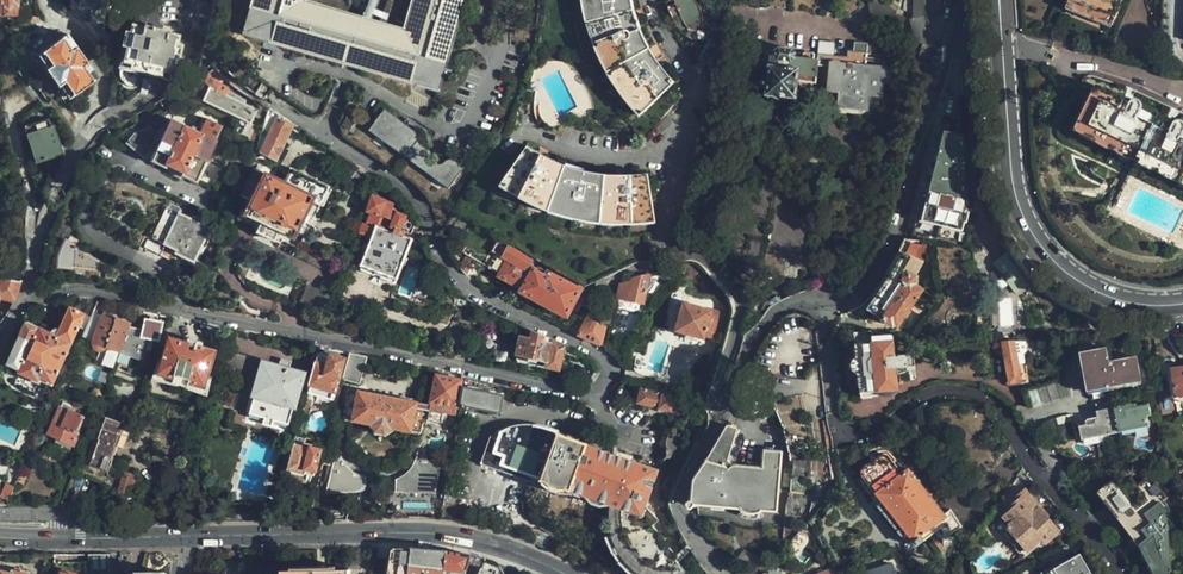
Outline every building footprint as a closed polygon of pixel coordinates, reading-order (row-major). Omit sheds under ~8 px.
[(17,0),(0,0),(0,15),(16,15),(17,0)] [(118,0),(69,0),(70,6),(80,6),(81,15),(93,14),(93,22),(104,21),(104,12),(108,11),(118,0)] [(180,44),(175,43),(177,35),(160,32),(161,25),(159,24),(157,0),(139,0),(140,24),(146,25),(146,29),(126,25),(124,33),(119,55),(125,56),(122,70),(155,76),(168,79),(173,55),(177,56),(180,44)] [(343,68),(361,20),(307,4),(308,0),(251,0),(241,39),(343,68)] [(358,73),(439,96),(465,0),(411,0),(402,31),(377,25),(358,73)] [(592,16),(600,40),(606,53),(615,72),(630,97),(642,111),(673,82),(666,74),(655,58),(647,45),(642,33),(637,22),(633,6),(632,0),(590,0),(592,16)] [(1068,7),(1113,27),(1120,13),(1125,0),(1071,0),(1068,7)] [(343,68),(358,73),(377,25),(361,20),(343,68)] [(98,78),(67,35),(38,55),(47,69),(46,71),(58,88),(60,87),(68,99),(98,78)] [(835,110),(866,114),(867,99),(880,100),(881,87),(888,87),(889,70),(864,68),(865,61),(846,58),(845,60),(794,54),(790,51),(777,49),(773,52),(773,56),(768,56),(764,96),(793,99),(795,83),(824,85),(824,95),(836,96),(835,110)] [(220,81),(222,74),(214,66),(198,80),(209,88),(205,100),(248,125),(251,117),(255,119),(259,112),(253,109),(253,110),(243,104),(244,101),(226,90),(228,86),(220,81)] [(258,83),(251,93),(265,101),(270,92),(258,83)] [(1182,121),(1179,119),(1175,119),(1171,120),(1168,124),(1145,113),(1146,109),(1145,105),(1143,101),(1139,99),(1135,100),(1131,101),(1128,105),(1096,89),(1089,103),(1094,105),(1081,132),(1182,181),(1182,121)] [(964,201),(967,190),(962,189),(965,176),(960,137),(955,136),(962,102),(946,98),(912,234),(929,236),(933,225),(960,232),(962,222),(965,223),(967,211),(964,211),(967,201),(964,201)] [(364,131),(374,137),(377,131),(386,137),(382,143),(434,174),(438,169),(447,174),(444,180),(450,184),(464,162),(452,154),(447,154),(444,155),(440,159),(438,160),(435,160),(431,158),(428,156),(427,153),(427,150),(417,144),(413,141),(412,138),(411,136),(412,135),(411,131),(409,127),(379,108),(364,131)] [(281,145),(290,124),(268,110),(253,150),(274,161),(281,145)] [(59,153),(49,117),(32,121),(35,132),(27,134),(35,160),(59,153)] [(196,182),(223,127),(208,120),(201,134),(169,120),(149,161),(196,182)] [(143,158),(154,134),(149,128),(131,131),(127,141),(143,158)] [(377,131),(374,137),(382,143),(386,137),(377,131)] [(642,221),(652,219),(648,174),(630,176),(618,175),(600,174),(579,170),(566,166),(550,160),(538,153),(528,147),(503,184),(522,196),(543,206),(565,214),(569,214),(577,217),(597,220),(615,221),(642,221)] [(434,174),(444,180),(447,174),(438,169),(434,174)] [(296,239),(315,199),(321,202),(328,188),(290,170),(283,184),(255,171),(241,198),(252,203),(246,216),(287,234),(296,239)] [(410,234),(413,223),(413,222),(412,220),(411,219),(410,217),(409,216),(391,208),(384,205),(385,202),(372,197),(367,213),(370,214),(366,224),(364,224),(361,233),(370,237),(359,266),(397,280),(411,240),(376,227),(380,218),(392,222),(390,227),(400,231),(410,234)] [(194,261),(210,228),(165,207),(151,237),(148,236),(144,246),(175,260),(178,253),(194,261)] [(917,240),(904,238),(904,239),(898,253),(887,274),(889,275),(867,310),(892,326),(909,301),(924,310),(930,300),(902,283),(915,260),(912,258),(915,253),(917,240)] [(533,262),(508,247),(498,239),(493,250),(497,252),(489,269),(500,275),(498,277),(521,290),(520,293),(565,316),(579,290),(547,273),(543,278),(541,277),(540,275),(534,271),(532,272),(528,270),(533,262)] [(109,262),(70,241),(64,249),(63,256),(63,267),(79,268),(79,266),(108,267),(109,262)] [(467,253),(460,268),(461,269),(466,275),(478,273),(475,260),(478,256),(467,253)] [(649,276),(648,274),(631,279),(631,282),(618,285),(615,288),(607,291),(615,296),(640,304),(646,286),(670,281),(669,272),(649,276)] [(14,301),(21,281),(0,278),(0,298),(14,301)] [(218,308),(218,301),(208,299),(207,305),(218,308)] [(680,312),(682,303),(670,300),(669,309),(680,312)] [(719,312),(682,303),(680,312),(674,332),(711,341),(719,312)] [(70,309),(60,331),(58,330),(56,330),(55,330),(53,331),(52,333),(51,334),(28,324),(26,325),(7,367),(20,373),(15,385),(34,394),(39,382),(52,387),(85,317),(70,309)] [(120,357),(130,330),(128,329),(130,324),(117,320),(116,322),(103,317),(92,347),(93,351),(94,353),(98,355),(102,356),(104,355),(107,352),(120,357)] [(143,332),(130,330),(120,357),(131,361),(141,364),(149,339),(160,342),(164,323),(146,319),(143,332)] [(582,327),(579,334),(598,345),(601,343),(604,329),(591,324),(588,329),(582,327)] [(865,330),(853,333),(856,357),(850,363),(851,369),(858,375),(861,398),(879,395),(883,398),(894,396),(898,393),(895,375),(900,375),(909,370),(914,369),(912,355),(894,357),(890,335),(876,336),(876,331),(865,330)] [(559,369),(564,346),(552,340),(551,344),(542,342),(543,336),(532,331),(530,339),(520,337),(516,361),(559,369)] [(609,334),(606,348),(607,349),(612,351),(617,354),(620,358),(626,340),(609,334)] [(189,344),(171,339),(161,373),(207,386),(211,370),(216,352),(203,348),(198,347),(199,342),(196,341),(189,343),(189,344)] [(1015,341),(1002,341),(1003,348),(1006,362),(1010,383),(1021,382),(1015,341)] [(1139,382),(1134,354),(1106,359),(1103,349),(1096,351),(1094,342),(1077,346),(1086,392),(1088,391),(1090,400),(1105,397),(1109,394),(1108,388),(1139,382)] [(366,357),(348,353),(342,380),(359,384),(366,357)] [(329,359),(317,356),(309,385),(336,392),(344,359),(330,356),(329,359)] [(131,361),(120,357),(116,366),(128,370),(131,361)] [(288,368),(280,366),(261,361),(252,397),(254,397),(249,415),(265,419),(274,421),(289,425),(294,407),(296,408),(305,373),(288,368)] [(1174,367),(1175,376),(1173,376),(1175,398),(1182,397),(1182,366),(1174,367)] [(430,404),(426,403),(423,424),(426,424),(427,420),(441,423),(444,412),(455,415),(462,380),(435,376),(430,404)] [(1027,392),(1032,407),(1035,407),(1068,395),(1062,379),(1027,392)] [(61,384),(58,391),(65,394),(67,391),(63,389),(65,385),(61,384)] [(463,388),(460,404),(499,412),(502,396),(463,388)] [(423,424),(426,403),(349,389),(343,420),(372,425),(373,428),(378,433),(385,435),(392,429),(421,434),(423,424)] [(685,415),(689,401),(640,389),(636,403),(685,415)] [(797,390),(789,392),(771,397),(783,427),(791,455),(812,450),(797,390)] [(1111,400),(1095,403),(1098,419),(1094,423),(1078,426),(1080,438),(1148,425),(1146,416),(1149,416),(1147,406),(1133,409),(1132,407),(1112,411),(1111,400)] [(76,436),(82,420),(60,412),(49,441),(74,450),(78,437),(76,436)] [(1069,433),(1065,415),(1042,422),(1047,440),(1069,433)] [(107,474),(124,427),(103,418),(84,467),(107,474)] [(274,421),(265,419),(263,426),(272,428),(274,421)] [(556,436),(558,432),(548,428),(527,424),(521,423),(503,427),(499,429),(497,431),(495,438),(491,436),(481,464),(531,481),(534,473),(542,476),(541,481),(543,482),(549,489),(558,492),(567,491),(584,497),(590,503),(599,506),(609,505),(614,507),(611,515),(612,532),(613,538),(620,545),(615,549),(638,573),(687,573),(675,561),(677,558),(664,544),(667,541),(654,527),(659,522),(646,508),(659,472),(556,436)] [(736,429),(726,425),(726,426),(723,432),(693,479),(691,503),(776,510),(781,451),(764,450),(761,467),(733,465),(728,459),(737,430),(736,429)] [(294,441),(286,470),(313,478),(321,448),(294,441)] [(943,512),(907,468),(899,474),(884,455),(882,454),(876,455),(874,457),(872,459),(870,464),(868,464),(863,466),(860,469),(859,471),(859,474),(912,539),(910,541),(915,547),(933,533),(938,538),(943,536),(945,538),(947,538),(949,536),(950,532),(960,525),(949,509),(943,512)] [(434,498),(436,463),(414,462),(410,469),(407,474),(404,477),(395,481),(395,497),(434,498)] [(361,496),(361,477),(351,477),(351,473),(343,465),(334,465),(327,499),(355,500),(361,496)] [(1167,519),(1163,514),(1169,510),(1162,501),(1166,498),(1155,484),(1151,487),(1145,479),(1137,485),(1131,479),(1123,484),(1120,481),(1114,485),(1112,482),(1101,490),(1136,537),(1134,538),(1141,547),(1139,548),(1153,571),(1170,563),(1167,519)] [(1063,530),(1041,508),(1043,506),(1025,489),(1019,495),(1021,498),(1013,505),(1017,509),(997,527),(1025,557),(1045,537),(1050,542),(1063,530)] [(393,548),(388,573),(465,573),(472,555),(445,552),(428,550),(406,549),(393,548)] [(1075,557),(1046,573),(1085,573),(1075,557)] [(890,564),(867,571),(868,573),(894,573),(890,564)] [(481,566),(480,569),(489,573),(495,573),(481,566)]
